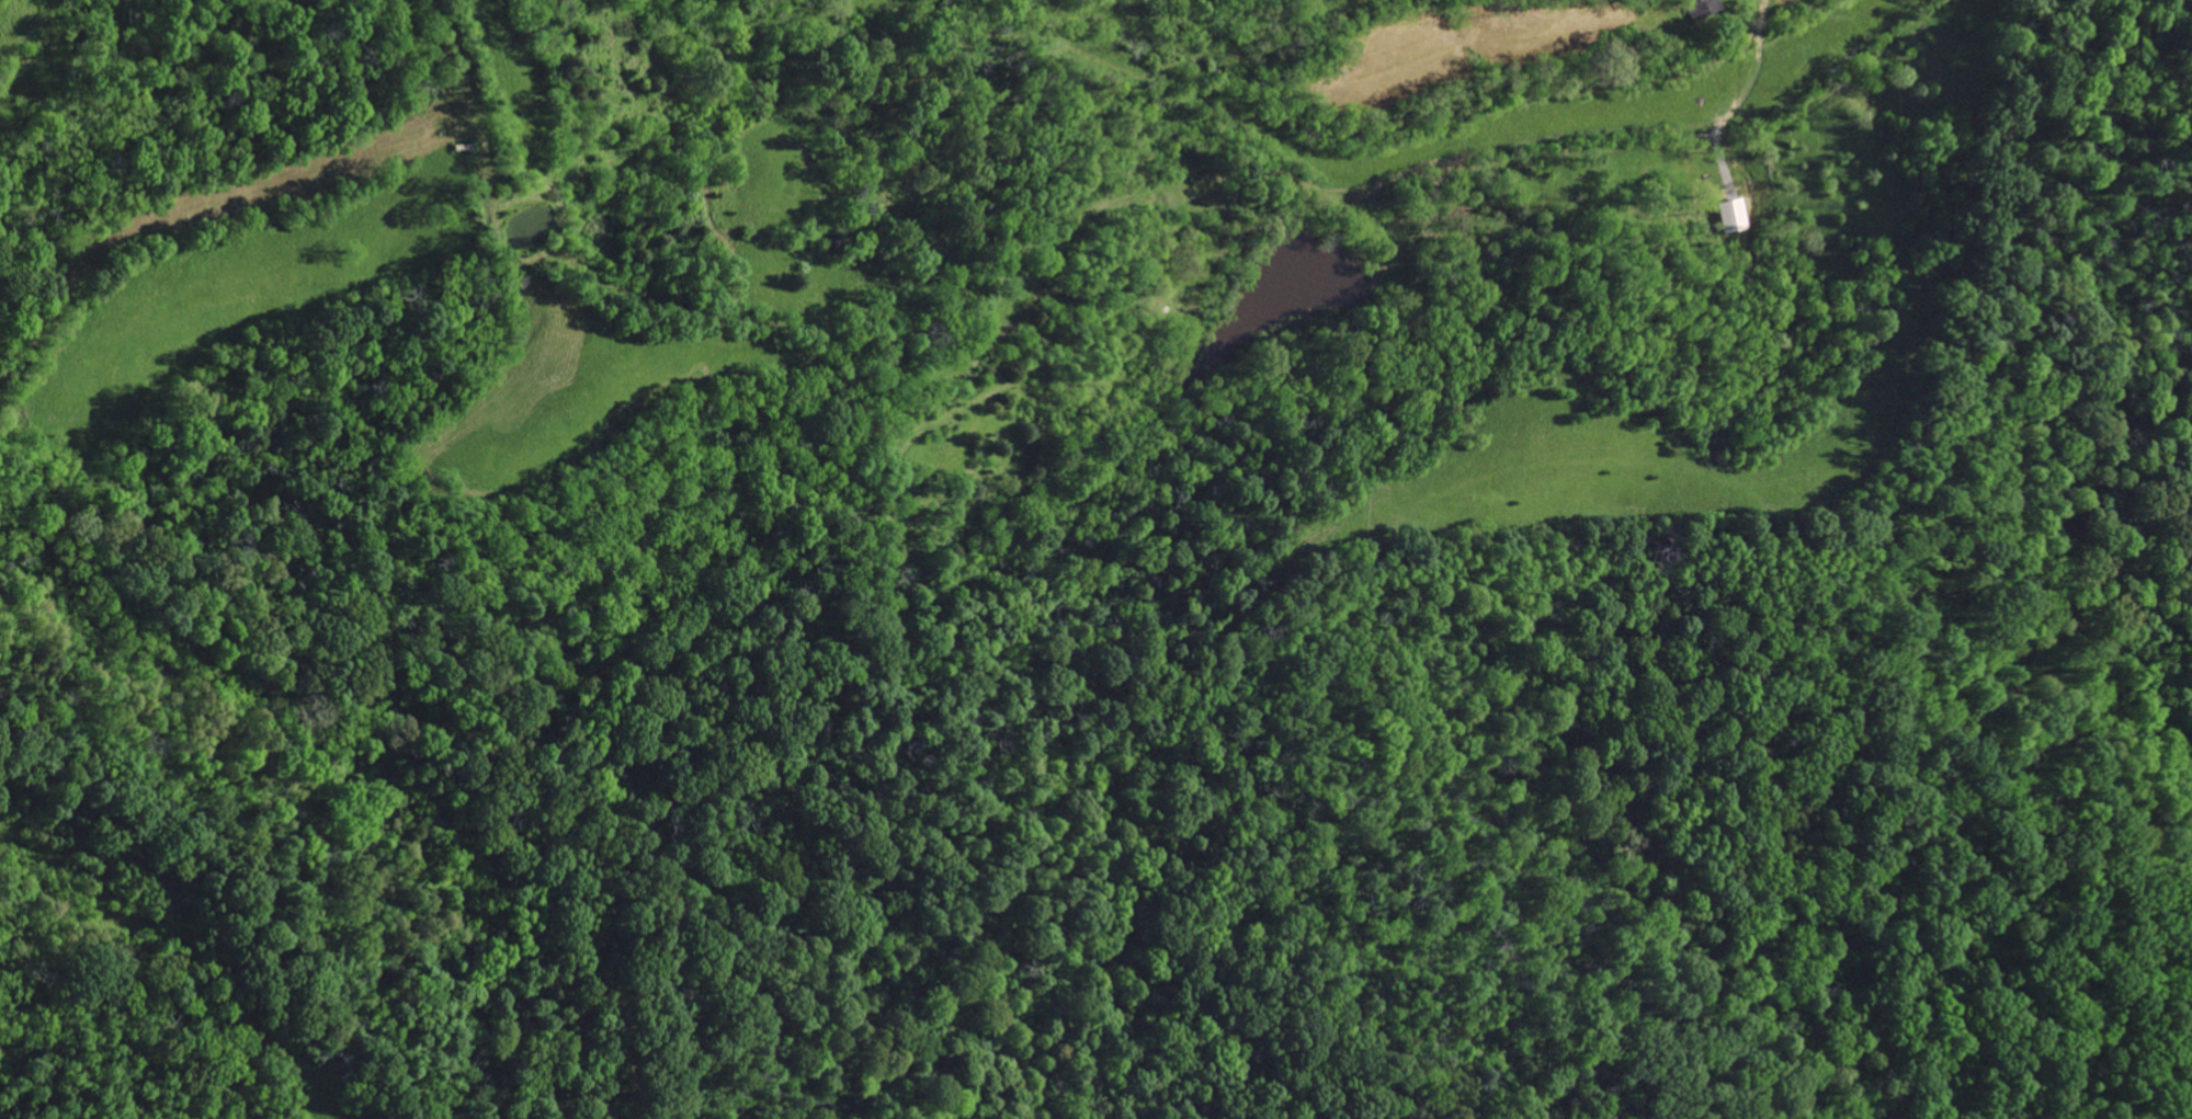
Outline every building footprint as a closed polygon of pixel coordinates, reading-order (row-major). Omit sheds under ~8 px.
[(1690,21),(1718,13),(1714,0),(1684,0),(1690,21)] [(1745,228),(1738,199),(1714,205),(1722,234),(1745,228)]
